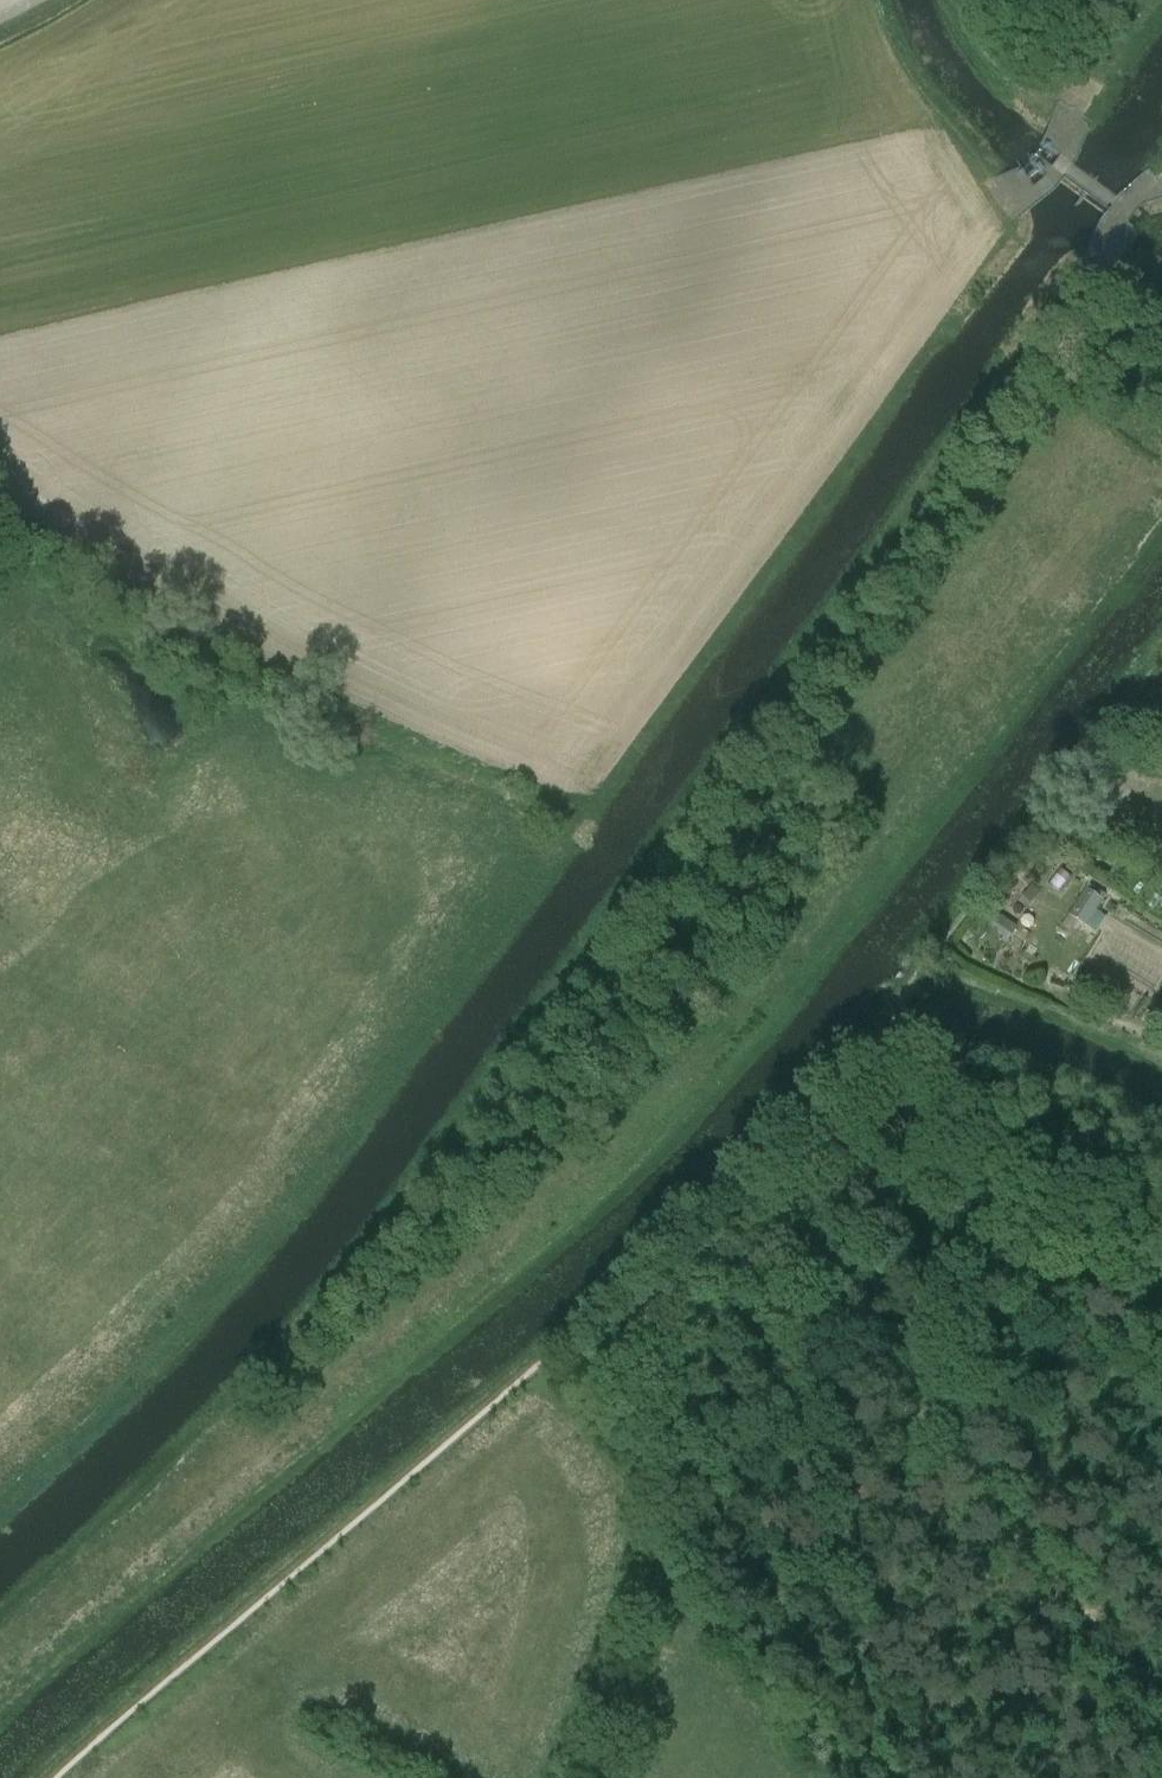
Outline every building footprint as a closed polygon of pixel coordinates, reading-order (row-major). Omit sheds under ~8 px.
[(1104,900),(1103,900),(1087,890),(1086,889),(1069,916),(1087,927),(1104,900)] [(989,933),(1004,945),(1018,928),(1003,916),(989,933)]
